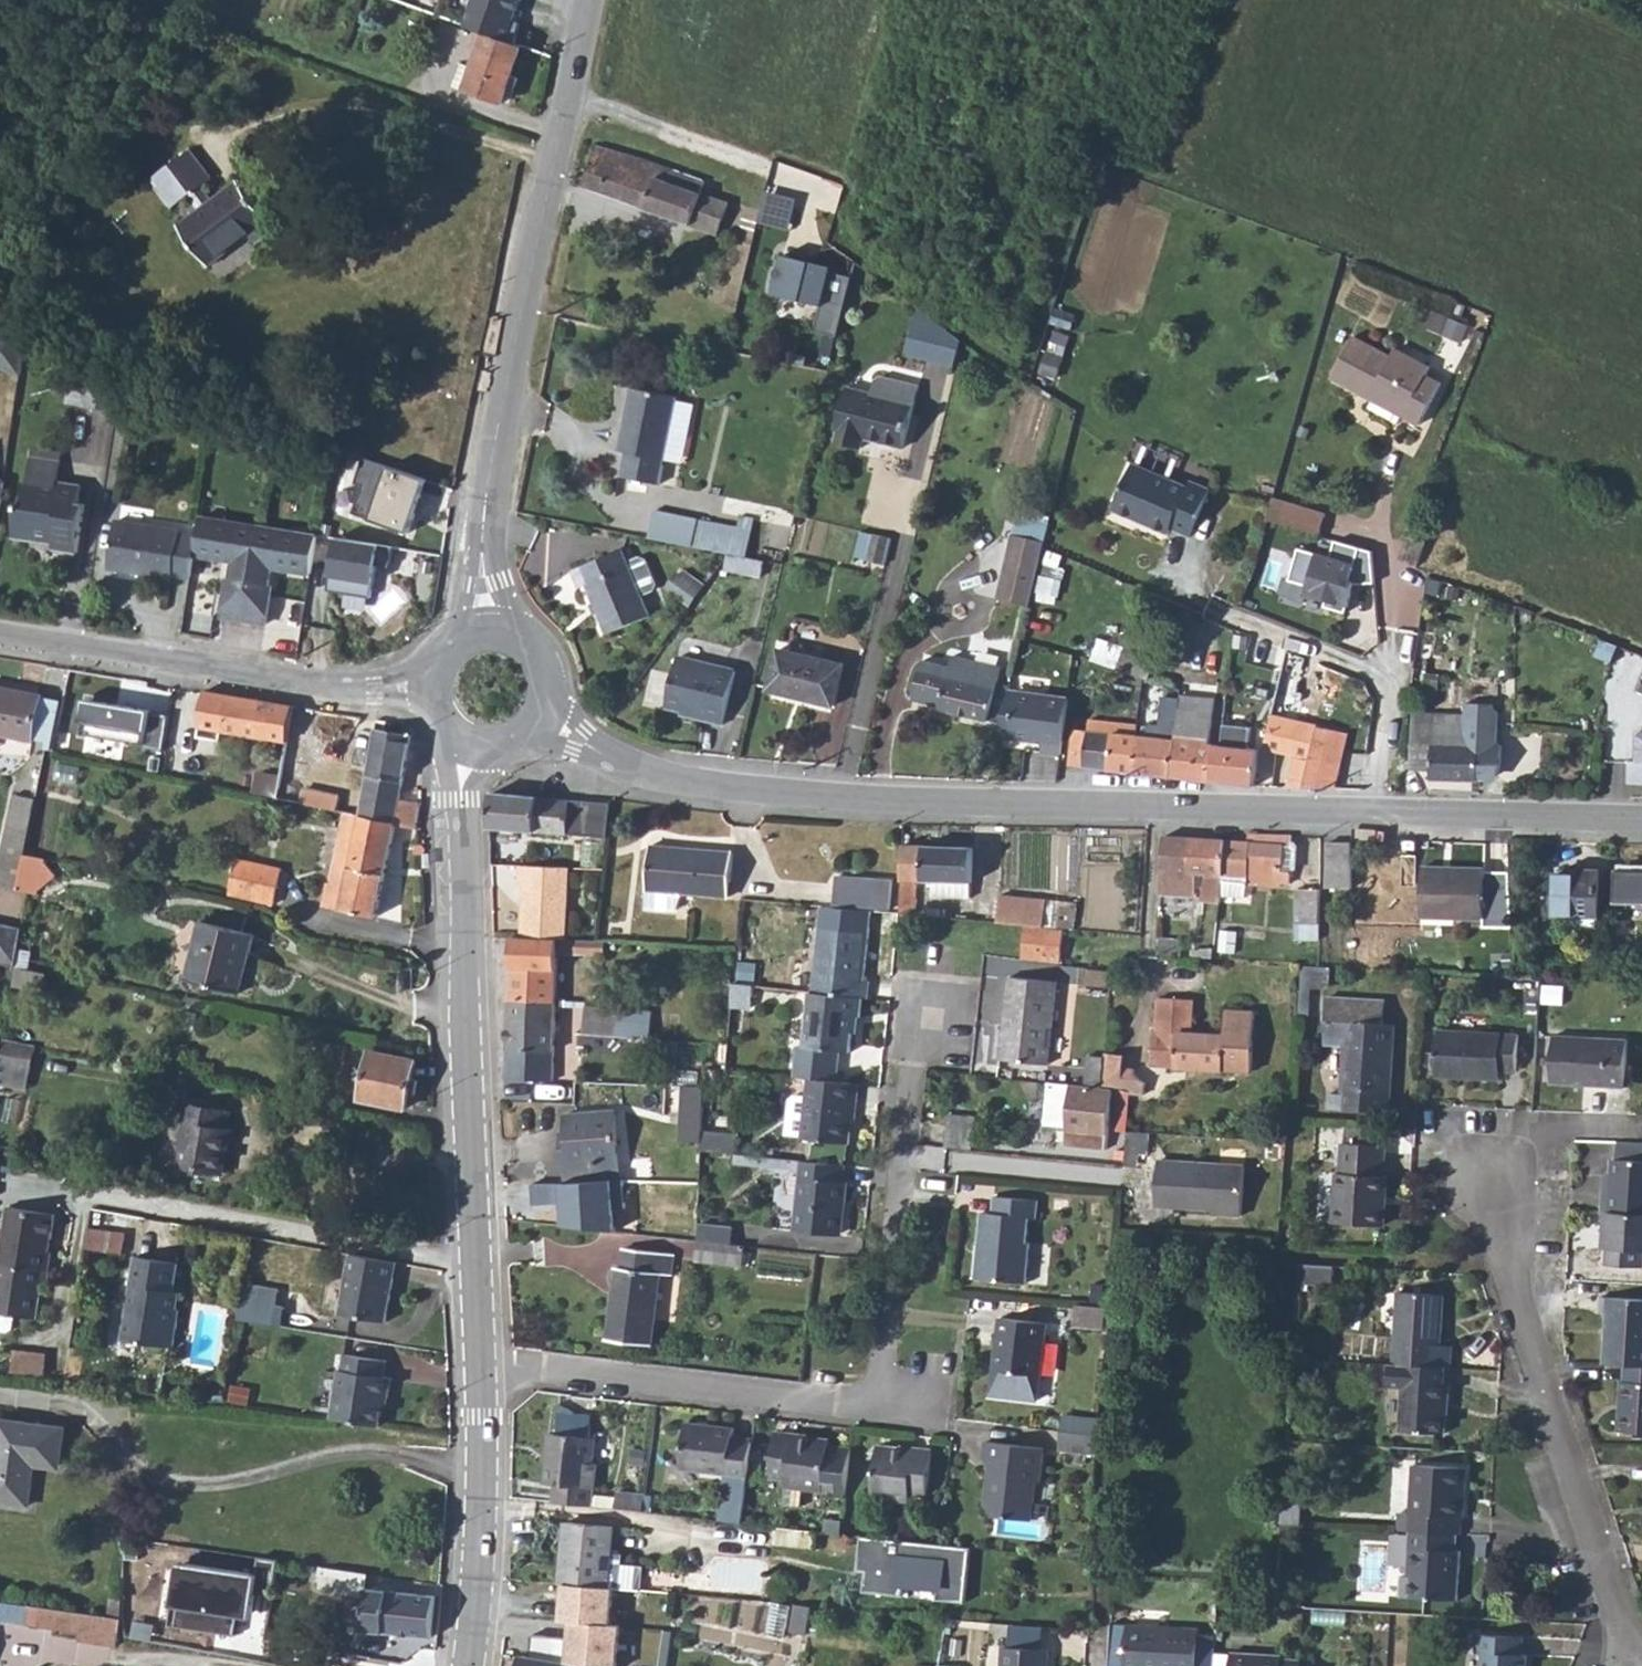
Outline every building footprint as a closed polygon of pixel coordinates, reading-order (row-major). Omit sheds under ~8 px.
[(466,21),(479,26),(516,39),(520,17),(514,15),(519,0),(473,0),(466,21)] [(516,39),(479,26),(472,44),(481,47),(475,63),(467,84),(502,98),(507,83),(516,86),(522,72),(512,68),(521,41),(516,39)] [(382,41),(371,41),(372,53),(382,50),(382,41)] [(467,84),(475,63),(461,58),(453,78),(467,84)] [(188,141),(160,161),(149,170),(170,198),(182,189),(188,186),(198,200),(173,218),(204,259),(244,227),(251,238),(272,223),(236,173),(210,191),(200,177),(210,169),(188,141)] [(595,149),(583,189),(715,237),(726,205),(679,188),(684,176),(635,159),(595,149)] [(823,304),(817,327),(841,334),(853,274),(834,269),(836,264),(786,252),(776,290),(823,304)] [(588,302),(585,318),(596,321),(599,305),(588,302)] [(925,310),(919,330),(928,333),(933,315),(925,310)] [(928,333),(919,330),(912,356),(960,368),(968,340),(933,315),(928,333)] [(1447,317),(1445,333),(1466,336),(1468,320),(1447,317)] [(0,325),(0,360),(31,372),(37,337),(1,323),(0,325)] [(1349,336),(1327,377),(1368,400),(1364,407),(1393,424),(1398,415),(1415,425),(1436,383),(1421,375),(1425,368),(1389,349),(1385,355),(1349,336)] [(844,388),(833,431),(837,432),(834,443),(859,450),(862,439),(901,448),(916,385),(880,376),(871,382),(869,394),(844,388)] [(657,485),(661,462),(666,435),(684,439),(690,405),(673,402),(673,398),(627,390),(614,452),(621,454),(617,477),(657,485)] [(666,435),(661,462),(678,464),(684,439),(666,435)] [(39,445),(37,454),(71,459),(71,449),(39,445)] [(71,459),(37,454),(33,498),(28,497),(22,533),(59,540),(58,547),(83,550),(91,498),(87,498),(89,482),(67,479),(71,459)] [(350,515),(403,533),(424,480),(361,458),(353,483),(360,488),(350,515)] [(1135,462),(1115,509),(1138,519),(1139,517),(1150,522),(1149,524),(1170,533),(1173,527),(1191,536),(1211,489),(1190,480),(1188,486),(1135,462)] [(4,528),(12,482),(0,480),(0,528),(4,528)] [(1269,500),(1262,521),(1314,536),(1319,516),(1269,500)] [(998,596),(1029,603),(1043,544),(1051,516),(1021,508),(1016,531),(1013,530),(998,596)] [(652,512),(646,539),(726,556),(727,556),(744,559),(749,532),(652,512)] [(177,571),(197,575),(201,553),(204,538),(185,534),(185,532),(120,518),(111,562),(177,575),(177,571)] [(232,526),(207,522),(204,538),(201,553),(240,560),(237,577),(234,577),(228,615),(250,619),(267,525),(233,519),(232,526)] [(267,525),(250,619),(272,623),(279,585),(276,584),(279,567),(318,574),(324,543),(299,538),(300,532),(267,525)] [(325,536),(300,532),(299,538),(324,543),(325,536)] [(865,534),(858,559),(878,565),(885,539),(865,534)] [(395,545),(338,535),(328,587),(372,595),(378,562),(390,564),(395,545)] [(1405,536),(1395,560),(1412,567),(1417,555),(1422,543),(1405,536)] [(1311,596),(1348,608),(1357,583),(1376,582),(1373,550),(1336,539),(1334,554),(1300,547),(1290,576),(1285,574),(1279,593),(1307,604),(1311,596)] [(618,551),(569,573),(575,589),(581,586),(603,636),(646,617),(638,597),(649,592),(652,585),(641,561),(635,558),(623,564),(618,551)] [(744,559),(727,556),(725,572),(759,579),(762,563),(744,559)] [(1096,634),(1087,656),(1113,665),(1117,667),(1125,645),(1111,640),(1096,634)] [(1324,634),(1321,641),(1328,643),(1330,635),(1324,634)] [(1595,656),(1612,662),(1618,648),(1601,642),(1595,656)] [(766,692),(768,693),(807,702),(832,709),(842,670),(778,653),(766,692)] [(1288,654),(1284,672),(1311,678),(1316,661),(1288,654)] [(665,705),(681,708),(705,714),(703,720),(721,725),(734,671),(676,657),(665,705)] [(922,664),(913,703),(939,708),(938,711),(987,722),(999,671),(952,659),(949,670),(922,664)] [(32,739),(41,695),(0,686),(0,732),(32,739)] [(1040,755),(1062,754),(1070,695),(1011,687),(1000,736),(1042,743),(1040,755)] [(1173,742),(1171,779),(1210,784),(1211,745),(1207,745),(1213,700),(1185,697),(1185,692),(1177,691),(1176,697),(1173,742)] [(292,708),(206,693),(198,736),(220,741),(222,732),(287,743),(292,708)] [(807,702),(768,693),(767,700),(805,710),(807,702)] [(168,714),(84,698),(80,732),(147,743),(147,747),(166,749),(168,714)] [(1272,702),(1262,749),(1291,756),(1286,789),(1330,790),(1342,734),(1312,726),(1315,711),(1272,702)] [(1466,717),(1414,713),(1410,769),(1430,771),(1430,780),(1502,785),(1505,753),(1500,746),(1502,717),(1495,707),(1467,705),(1466,717)] [(325,713),(292,708),(287,743),(282,776),(278,798),(346,812),(361,816),(397,824),(424,829),(424,801),(403,797),(413,738),(377,730),(372,753),(358,750),(349,800),(297,788),(304,745),(309,746),(315,718),(322,720),(325,713)] [(681,708),(680,714),(703,720),(705,714),(681,708)] [(1068,767),(1081,768),(1131,774),(1134,737),(1117,735),(1118,724),(1091,721),(1089,730),(1072,727),(1068,767)] [(1254,744),(1256,725),(1225,722),(1223,741),(1254,744)] [(1641,730),(1635,735),(1634,761),(1627,761),(1626,784),(1641,784),(1641,730)] [(1134,737),(1131,774),(1171,779),(1173,742),(1134,737)] [(1211,745),(1210,784),(1254,788),(1256,749),(1217,745),(1211,745)] [(263,773),(258,794),(278,798),(282,776),(263,773)] [(0,863),(0,885),(18,888),(25,856),(36,801),(36,797),(15,793),(0,863)] [(492,794),(490,829),(603,840),(606,805),(492,794)] [(346,812),(336,865),(351,867),(361,816),(346,812)] [(361,816),(351,867),(387,876),(397,824),(361,816)] [(1225,841),(1222,876),(1246,878),(1247,881),(1288,884),(1289,874),(1281,873),(1285,848),(1288,844),(1288,837),(1249,836),(1248,843),(1225,841)] [(1165,838),(1160,896),(1170,897),(1169,915),(1190,916),(1192,899),(1195,899),(1197,874),(1205,875),(1204,902),(1218,904),(1222,876),(1225,841),(1165,838)] [(646,903),(678,907),(684,895),(686,892),(729,896),(734,851),(653,842),(646,903)] [(1351,844),(1329,844),(1329,890),(1351,890),(1351,844)] [(901,847),(898,914),(908,915),(908,910),(914,911),(916,883),(932,883),(969,886),(971,849),(901,847)] [(1285,848),(1281,873),(1289,874),(1292,874),(1294,849),(1285,848)] [(25,856),(18,888),(28,890),(39,892),(45,860),(25,856)] [(238,865),(231,899),(276,908),(283,874),(238,865)] [(336,865),(332,883),(347,886),(351,867),(336,865)] [(524,885),(523,939),(560,940),(568,941),(572,867),(519,866),(519,884),(524,885)] [(347,886),(332,883),(330,883),(325,905),(379,917),(387,876),(351,867),(347,886)] [(1406,877),(1403,911),(1422,911),(1422,920),(1484,922),(1487,873),(1425,870),(1425,877),(1406,877)] [(1581,876),(1556,876),(1555,917),(1574,917),(1574,931),(1599,931),(1600,871),(1581,871),(1581,876)] [(1616,873),(1616,905),(1641,905),(1641,873),(1616,873)] [(869,909),(887,910),(890,882),(833,878),(831,905),(869,909)] [(969,886),(932,883),(932,901),(969,904),(969,886)] [(1296,890),(1295,923),(1318,924),(1319,890),(1296,890)] [(999,896),(996,923),(1023,926),(1041,927),(1043,901),(999,896)] [(821,905),(818,935),(867,941),(869,909),(831,905),(821,905)] [(1364,919),(1363,938),(1380,940),(1380,919),(1364,919)] [(203,920),(189,979),(242,991),(257,933),(203,920)] [(14,965),(22,925),(0,921),(0,962),(14,965)] [(1023,926),(1021,959),(1031,959),(1059,961),(1062,929),(1041,927),(1023,926)] [(818,935),(812,993),(861,999),(866,1000),(868,984),(862,983),(867,941),(818,935)] [(1363,938),(1362,968),(1393,970),(1393,940),(1380,940),(1363,938)] [(512,939),(510,1001),(557,1004),(558,977),(560,940),(523,939),(512,939)] [(560,940),(558,977),(568,978),(569,955),(571,941),(568,941),(560,940)] [(571,941),(569,955),(606,956),(605,952),(612,952),(612,942),(571,941)] [(1161,943),(1160,957),(1182,958),(1183,944),(1161,943)] [(14,965),(11,985),(40,990),(44,971),(14,965)] [(1009,979),(1000,1061),(1047,1066),(1055,984),(1009,979)] [(812,993),(811,993),(804,1049),(797,1048),(795,1068),(837,1074),(839,1053),(849,1054),(854,1017),(860,1018),(861,999),(812,993)] [(1391,1108),(1395,1024),(1386,1023),(1386,998),(1326,995),(1323,1041),(1343,1044),(1340,1091),(1327,1092),(1327,1106),(1391,1108)] [(557,1004),(510,1001),(507,1080),(552,1083),(557,1004)] [(1155,1035),(1153,1069),(1250,1074),(1253,1016),(1228,1014),(1227,1038),(1193,1037),(1196,1003),(1161,1001),(1158,1035),(1155,1035)] [(587,1008),(585,1033),(601,1035),(615,1035),(616,1010),(587,1008)] [(616,1010),(615,1035),(649,1038),(650,1012),(616,1010)] [(585,1033),(575,1033),(574,1046),(600,1048),(601,1035),(585,1033)] [(1441,1035),(1439,1080),(1504,1083),(1504,1074),(1520,1074),(1521,1037),(1441,1035)] [(30,1067),(34,1044),(1,1037),(0,1043),(0,1062),(30,1067)] [(1557,1039),(1554,1085),(1625,1091),(1628,1057),(1628,1046),(1557,1039)] [(648,1040),(648,1045),(653,1046),(653,1056),(667,1057),(669,1042),(648,1040)] [(653,1046),(648,1045),(645,1045),(643,1066),(652,1067),(653,1056),(653,1046)] [(371,1048),(362,1097),(407,1105),(415,1056),(371,1048)] [(1126,1058),(1107,1056),(1105,1089),(1121,1091),(1123,1071),(1125,1071),(1126,1058)] [(1089,1057),(1086,1087),(1101,1088),(1104,1059),(1089,1057)] [(0,1062),(0,1079),(27,1084),(30,1067),(0,1062)] [(837,1074),(795,1068),(793,1076),(809,1078),(835,1082),(837,1074)] [(1125,1071),(1123,1071),(1121,1091),(1133,1092),(1147,1094),(1148,1085),(1145,1084),(1134,1075),(1135,1072),(1125,1071)] [(835,1082),(809,1078),(803,1139),(848,1144),(852,1102),(856,1101),(858,1085),(835,1082)] [(683,1086),(681,1140),(702,1142),(702,1130),(705,1087),(683,1086)] [(1066,1127),(1064,1146),(1105,1151),(1111,1092),(1050,1086),(1046,1125),(1066,1127)] [(187,1120),(180,1163),(224,1170),(231,1127),(227,1126),(230,1108),(184,1101),(181,1118),(187,1120)] [(566,1181),(623,1176),(618,1106),(561,1110),(566,1181)] [(948,1117),(945,1149),(973,1152),(976,1120),(948,1117)] [(1350,1129),(1349,1148),(1386,1150),(1387,1132),(1350,1129)] [(702,1142),(701,1150),(737,1153),(739,1135),(702,1130),(702,1142)] [(1128,1131),(1126,1155),(1139,1155),(1141,1132),(1128,1131)] [(1141,1132),(1139,1155),(1149,1156),(1151,1133),(1141,1132)] [(1346,1148),(1344,1177),(1386,1180),(1388,1150),(1386,1150),(1349,1148),(1346,1148)] [(1162,1158),(1157,1204),(1222,1211),(1222,1214),(1242,1217),(1246,1167),(1162,1158)] [(1592,1213),(1595,1213),(1641,1216),(1641,1164),(1602,1161),(1602,1177),(1601,1192),(1593,1191),(1592,1213)] [(845,1166),(802,1162),(794,1229),(836,1235),(840,1201),(846,1202),(848,1183),(843,1181),(845,1166)] [(224,1170),(180,1163),(179,1170),(224,1177),(224,1170)] [(1344,1177),(1341,1176),(1338,1227),(1384,1230),(1388,1180),(1386,1180),(1344,1177)] [(1594,1177),(1593,1191),(1601,1192),(1602,1177),(1594,1177)] [(540,1219),(566,1222),(569,1198),(543,1195),(540,1219)] [(979,1245),(976,1278),(1021,1283),(1028,1217),(1035,1217),(1037,1200),(993,1196),(991,1208),(987,1212),(980,1211),(977,1243),(979,1245)] [(93,1206),(89,1245),(127,1249),(131,1210),(93,1206)] [(12,1209),(3,1262),(52,1270),(55,1253),(50,1252),(56,1216),(12,1209)] [(1594,1238),(1598,1238),(1598,1250),(1598,1266),(1633,1267),(1635,1251),(1641,1252),(1641,1216),(1595,1213),(1594,1238)] [(698,1224),(697,1240),(729,1244),(732,1228),(698,1224)] [(697,1240),(694,1259),(741,1265),(743,1246),(729,1244),(697,1240)] [(661,1275),(672,1277),(675,1256),(675,1254),(626,1248),(623,1269),(616,1268),(607,1344),(652,1349),(661,1275)] [(402,1263),(355,1254),(345,1316),(391,1324),(402,1263)] [(139,1256),(125,1339),(176,1347),(180,1320),(177,1319),(181,1291),(175,1289),(180,1264),(139,1256)] [(3,1262),(0,1281),(0,1330),(10,1331),(15,1328),(17,1315),(39,1318),(44,1287),(49,1288),(52,1270),(3,1262)] [(246,1279),(244,1293),(274,1299),(277,1285),(246,1279)] [(244,1293),(240,1316),(277,1322),(281,1301),(274,1299),(244,1293)] [(1400,1295),(1397,1366),(1450,1369),(1452,1370),(1453,1350),(1442,1350),(1445,1298),(1400,1295)] [(1595,1365),(1616,1366),(1641,1368),(1641,1303),(1590,1300),(1589,1316),(1598,1316),(1595,1365)] [(1110,1311),(1081,1307),(1079,1328),(1108,1331),(1110,1311)] [(1000,1317),(991,1394),(1036,1399),(1046,1323),(1000,1317)] [(14,1369),(47,1372),(49,1351),(16,1348),(14,1369)] [(342,1371),(334,1419),(386,1427),(391,1398),(395,1398),(397,1380),(388,1378),(390,1361),(350,1354),(347,1372),(342,1371)] [(1383,1366),(1381,1387),(1393,1388),(1393,1366),(1383,1366)] [(1393,1366),(1393,1388),(1407,1389),(1405,1433),(1449,1437),(1451,1401),(1453,1401),(1453,1386),(1449,1385),(1450,1369),(1397,1366),(1393,1366)] [(1616,1366),(1616,1382),(1613,1382),(1611,1432),(1641,1434),(1641,1368),(1616,1366)] [(1066,1431),(1079,1432),(1081,1419),(1067,1417),(1066,1431)] [(29,1505),(36,1462),(60,1465),(65,1427),(1,1418),(0,1422),(0,1500),(29,1505)] [(1081,1419),(1079,1432),(1098,1435),(1100,1421),(1081,1419)] [(561,1424),(559,1438),(592,1442),(593,1428),(561,1424)] [(688,1425),(682,1472),(727,1477),(746,1480),(751,1445),(732,1443),(734,1431),(688,1425)] [(1079,1432),(1066,1431),(1064,1449),(1096,1453),(1098,1435),(1079,1432)] [(822,1498),(845,1501),(850,1454),(827,1452),(828,1445),(818,1444),(793,1440),(794,1438),(776,1436),(771,1479),(788,1481),(787,1490),(822,1494),(822,1498)] [(556,1489),(555,1507),(592,1510),(594,1492),(596,1492),(598,1469),(595,1468),(597,1443),(592,1442),(559,1438),(550,1437),(548,1460),(551,1461),(549,1488),(556,1489)] [(989,1469),(985,1500),(995,1512),(1035,1517),(1039,1480),(1044,1480),(1047,1445),(991,1437),(988,1455),(993,1461),(992,1469),(989,1469)] [(878,1452),(872,1500),(908,1505),(909,1496),(926,1498),(930,1455),(911,1453),(910,1456),(878,1452)] [(1401,1513),(1400,1532),(1410,1533),(1456,1536),(1460,1536),(1460,1519),(1463,1519),(1466,1470),(1416,1466),(1412,1514),(1401,1513)] [(727,1477),(724,1502),(744,1500),(746,1480),(727,1477)] [(1284,1490),(1281,1525),(1299,1526),(1301,1491),(1284,1490)] [(616,1497),(613,1512),(642,1515),(644,1499),(616,1497)] [(741,1525),(744,1500),(724,1502),(722,1524),(741,1525)] [(569,1520),(563,1582),(566,1582),(611,1587),(618,1525),(569,1520)] [(826,1522),(825,1535),(838,1536),(840,1536),(842,1523),(826,1522)] [(774,1529),(772,1546),(836,1553),(838,1536),(825,1535),(774,1529)] [(1456,1536),(1410,1533),(1406,1579),(1402,1578),(1401,1599),(1459,1603),(1461,1553),(1455,1552),(1456,1536)] [(966,1600),(972,1546),(865,1535),(861,1567),(869,1568),(867,1589),(902,1593),(903,1585),(941,1589),(940,1597),(966,1600)] [(1065,1551),(1063,1560),(1090,1562),(1090,1554),(1065,1551)] [(252,1575),(172,1567),(166,1609),(173,1610),(170,1626),(229,1634),(232,1621),(245,1622),(252,1575)] [(366,1573),(327,1567),(324,1589),(364,1595),(360,1630),(382,1632),(387,1589),(365,1586),(366,1573)] [(566,1582),(562,1617),(572,1619),(570,1659),(600,1665),(620,1665),(624,1625),(615,1622),(617,1588),(611,1587),(566,1582)] [(387,1589),(382,1632),(429,1638),(431,1627),(434,1595),(387,1589)] [(107,1595),(105,1614),(119,1616),(119,1596),(107,1595)] [(24,1622),(28,1603),(0,1600),(0,1619),(24,1622)] [(28,1603),(24,1622),(79,1630),(78,1638),(118,1644),(120,1619),(119,1616),(105,1614),(28,1603)] [(792,1608),(788,1635),(805,1638),(809,1609),(792,1608)] [(1123,1628),(1123,1632),(1194,1637),(1194,1633),(1123,1628)] [(1123,1632),(1121,1665),(1192,1665),(1194,1637),(1123,1632)] [(1473,1658),(1480,1659),(1479,1665),(1524,1665),(1525,1661),(1520,1661),(1521,1643),(1474,1641),(1473,1658)] [(1298,1655),(1280,1653),(1281,1649),(1279,1647),(1229,1643),(1227,1665),(1298,1665),(1298,1655)] [(996,1665),(1043,1665),(1043,1652),(997,1651),(996,1665)] [(570,1659),(524,1653),(523,1665),(569,1665),(570,1659)]
